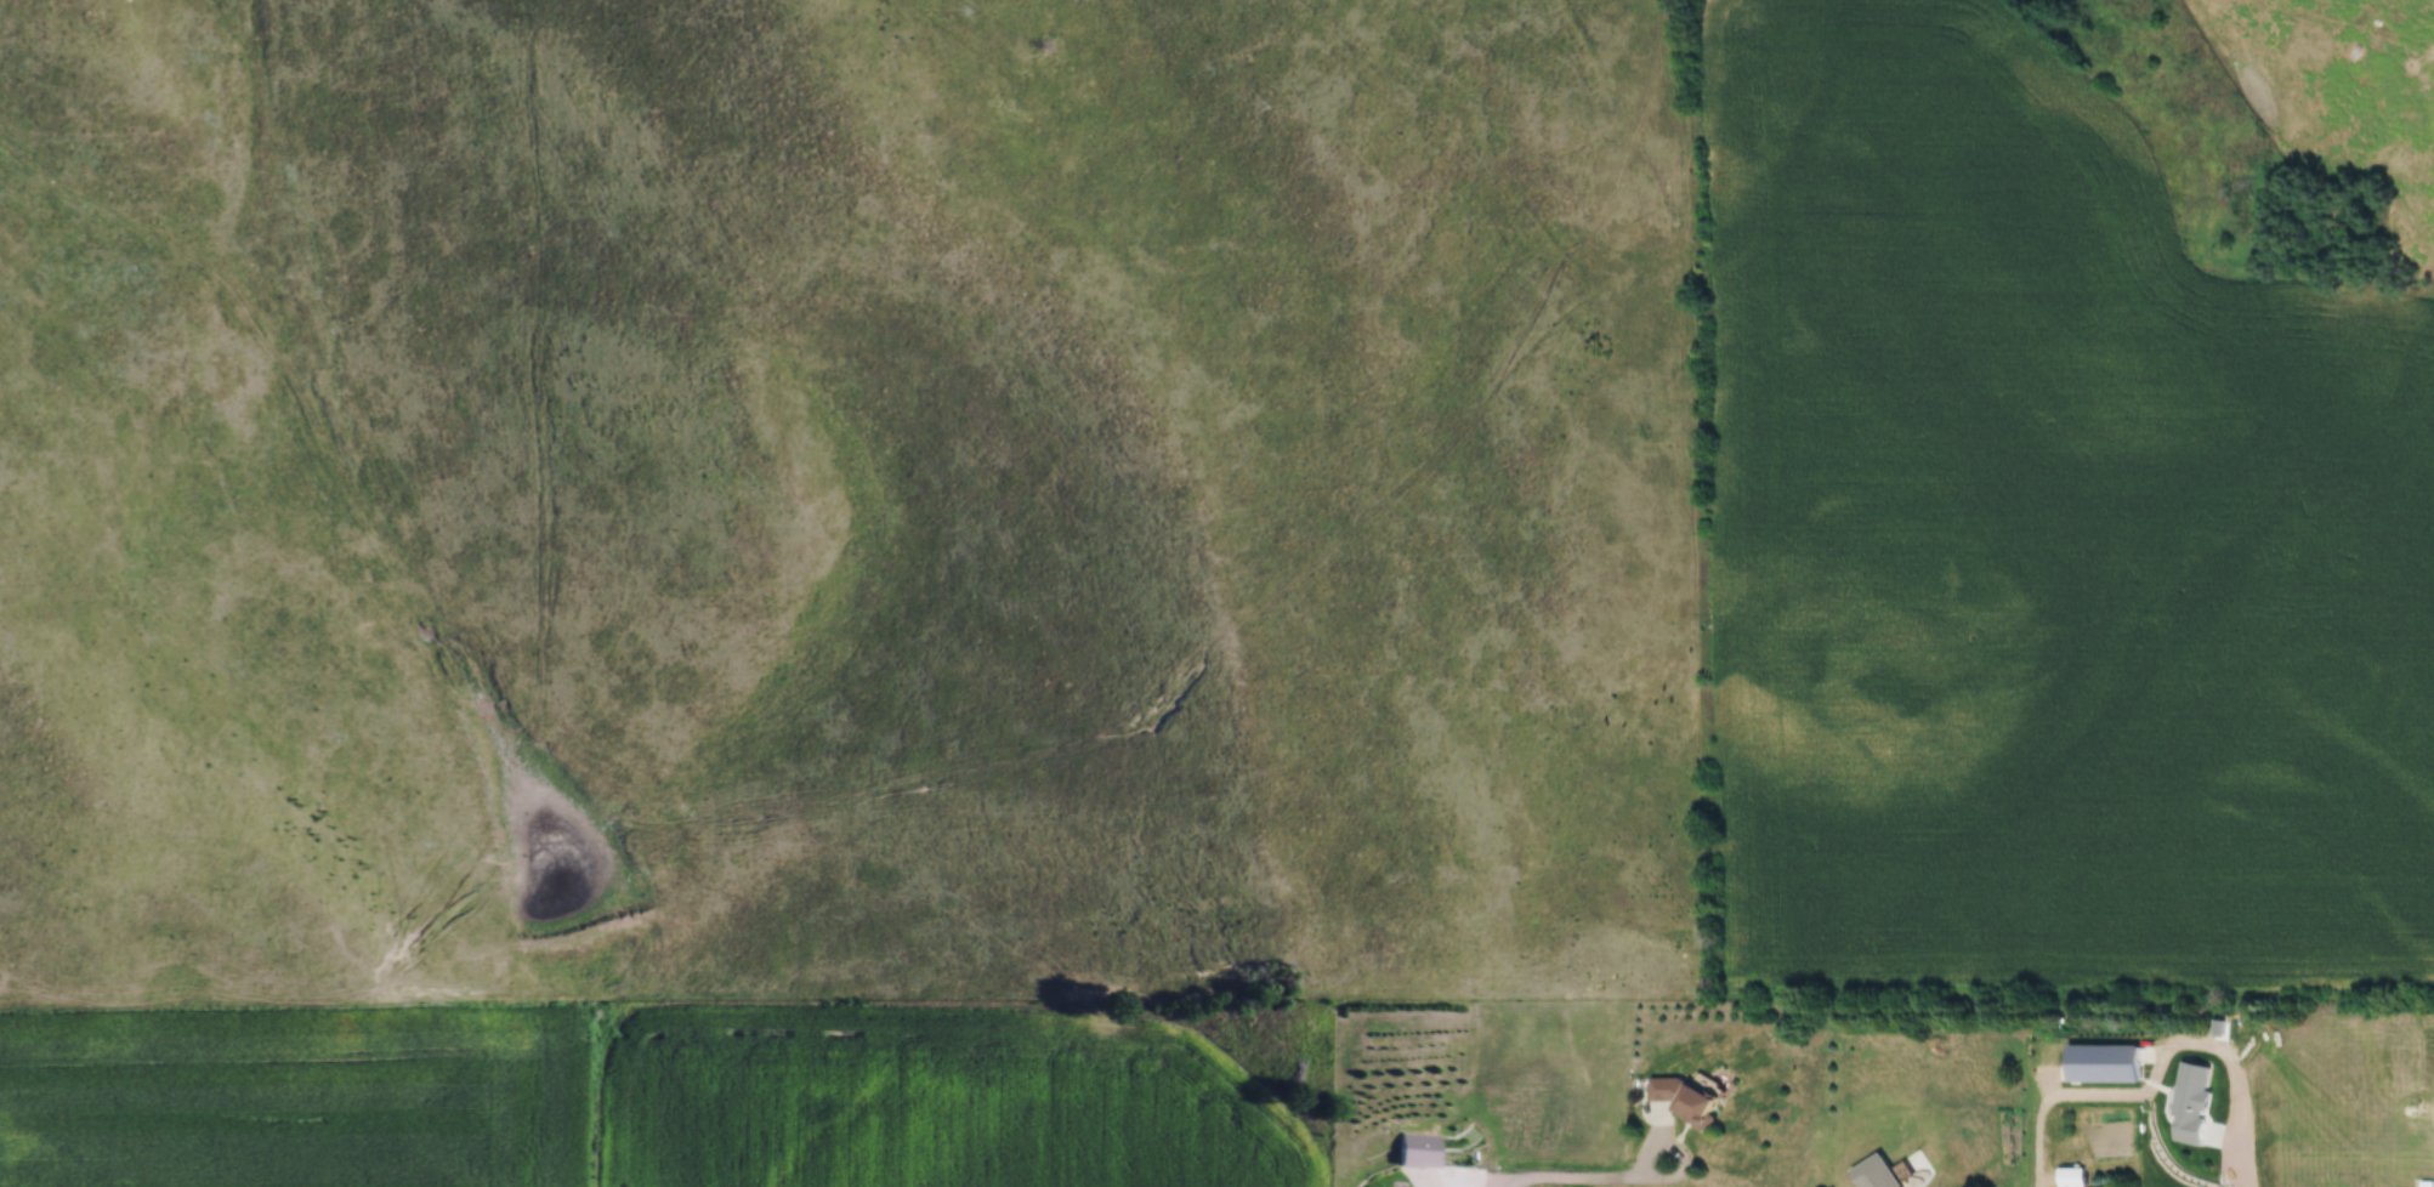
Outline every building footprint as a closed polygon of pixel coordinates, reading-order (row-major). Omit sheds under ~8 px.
[(1649,1101),(1672,1101),(1672,1121),(1716,1121),(1716,1083),(1649,1082),(1649,1101)] [(2084,1166),(2058,1166),(2058,1186),(2084,1186),(2084,1166)] [(2416,1178),(2416,1186),(2433,1186),(2433,1178),(2416,1178)]
